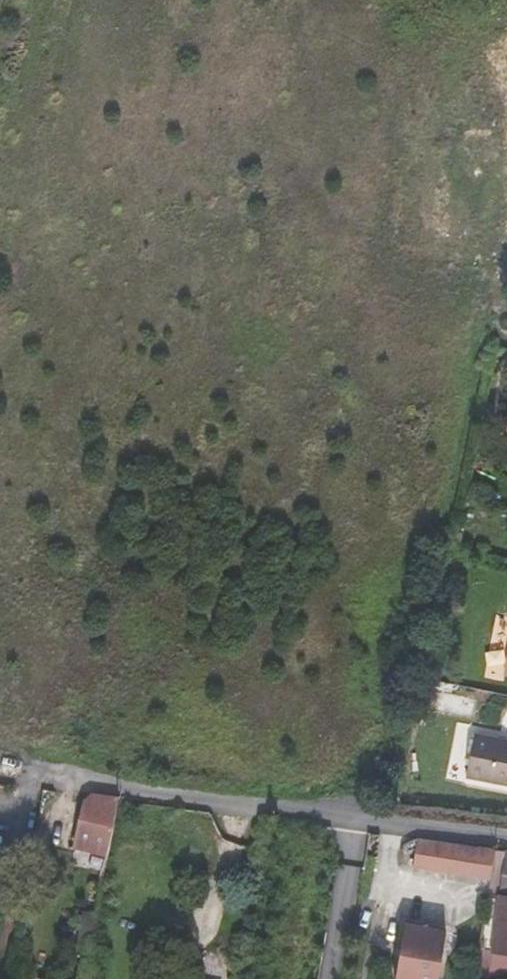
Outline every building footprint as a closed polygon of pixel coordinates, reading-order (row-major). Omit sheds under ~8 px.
[(466,778),(506,785),(506,739),(475,733),(466,778)] [(118,802),(93,799),(86,806),(84,816),(114,822),(118,802)] [(114,822),(84,816),(77,848),(108,854),(114,822)] [(496,850),(419,840),(415,867),(491,877),(496,850)] [(499,896),(490,952),(506,955),(506,898),(499,896)] [(407,925),(398,978),(440,978),(448,932),(407,925)]
